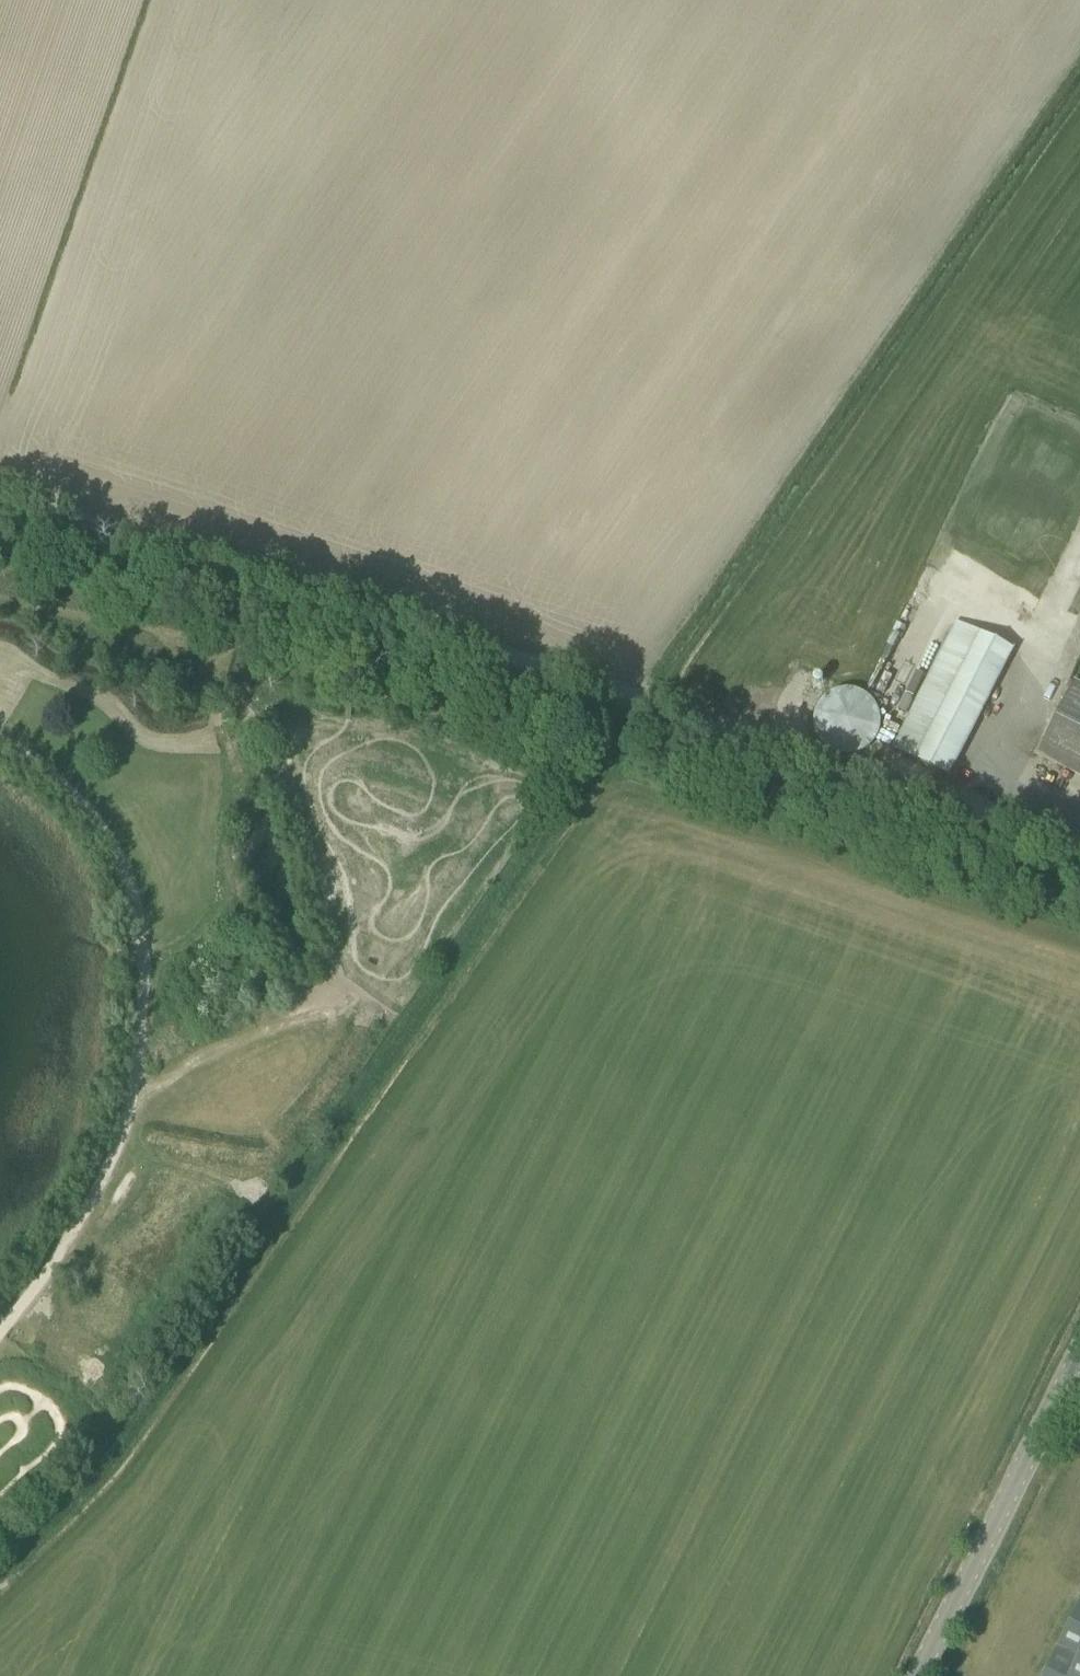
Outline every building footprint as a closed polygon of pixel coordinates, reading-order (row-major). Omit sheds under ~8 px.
[(892,750),(950,779),(1013,652),(955,623),(892,750)] [(1037,754),(1079,776),(1079,685),(1074,682),(1046,736),(1044,741),(1037,754)] [(838,757),(847,759),(851,758),(855,757),(863,755),(870,749),(876,742),(879,733),(880,727),(879,716),(875,707),(871,701),(864,696),(856,692),(847,691),(838,693),(834,694),(828,697),(821,703),(817,711),(814,719),(814,728),(817,739),(824,749),(828,753),(838,757)] [(1044,1675),(1079,1675),(1079,1602),(1044,1675)]
